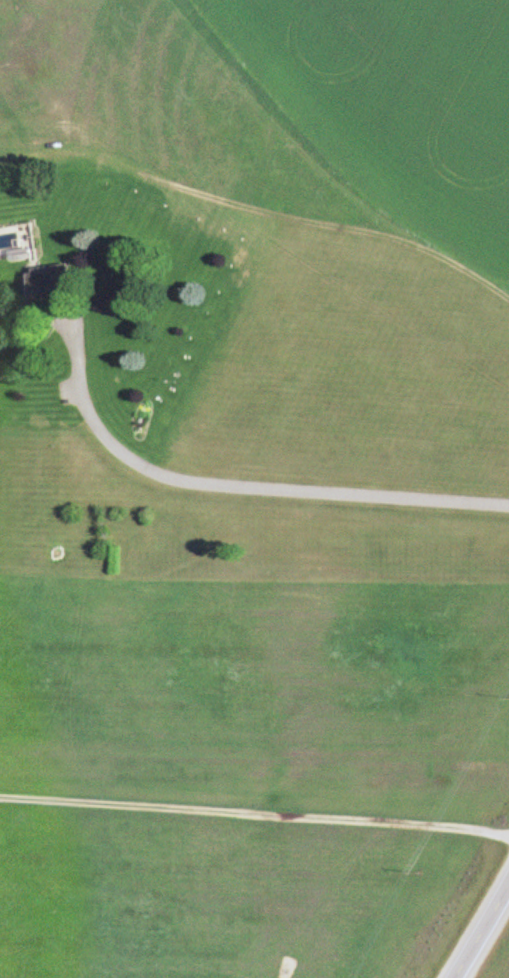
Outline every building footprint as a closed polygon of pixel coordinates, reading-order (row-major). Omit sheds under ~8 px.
[(6,261),(27,259),(26,249),(5,250),(6,261)]
